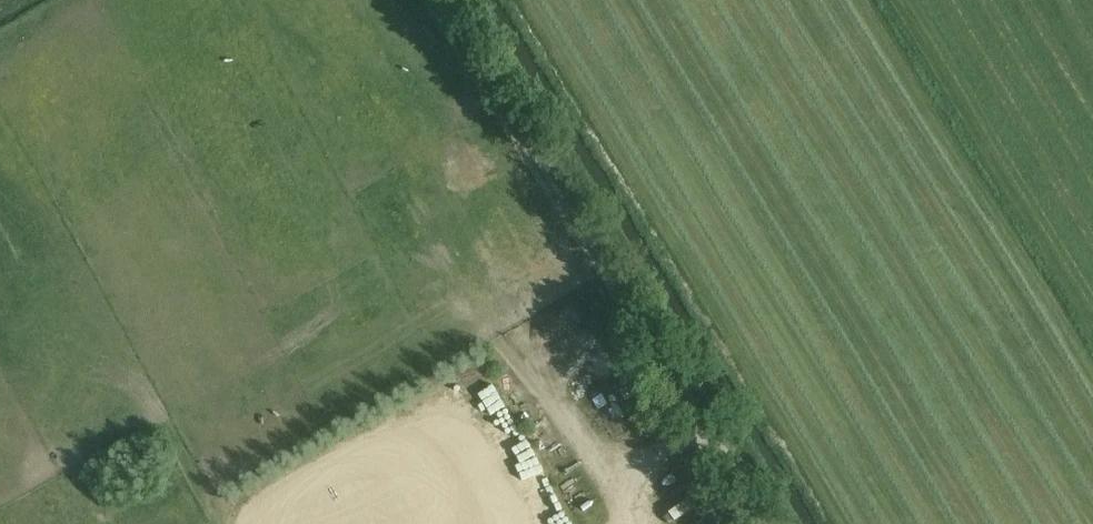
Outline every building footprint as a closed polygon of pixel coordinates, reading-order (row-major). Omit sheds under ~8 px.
[(665,482),(681,476),(676,463),(660,469),(665,482)]
